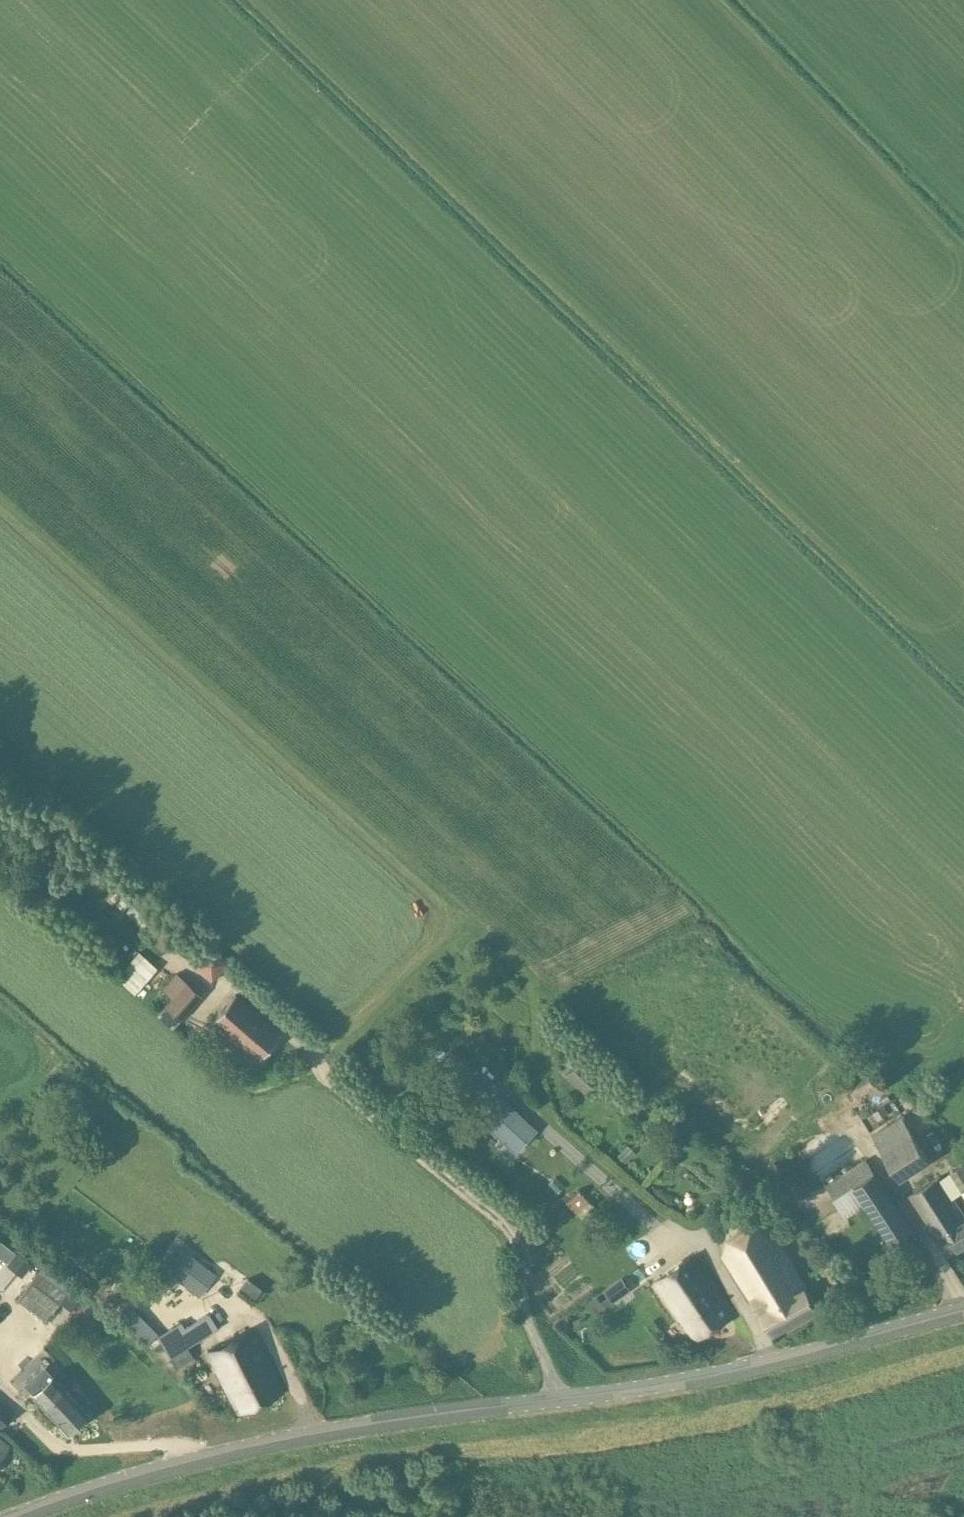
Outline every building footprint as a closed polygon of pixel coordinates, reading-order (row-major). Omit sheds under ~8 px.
[(209,943),(191,964),(211,982),(230,961),(209,943)] [(156,967),(143,956),(121,981),(134,993),(156,967)] [(170,999),(157,1015),(172,1028),(201,995),(186,981),(177,973),(163,989),(172,997),(170,999)] [(257,1062),(281,1034),(235,995),(211,1022),(257,1062)] [(566,1075),(584,1093),(599,1078),(581,1060),(566,1075)] [(79,1088),(67,1098),(74,1106),(85,1096),(79,1088)] [(502,1099),(482,1121),(515,1152),(535,1130),(502,1099)] [(884,1105),(872,1112),(878,1120),(890,1113),(884,1105)] [(901,1179),(930,1160),(902,1115),(872,1135),(901,1179)] [(451,1119),(448,1125),(449,1131),(454,1133),(458,1130),(462,1124),(461,1120),(456,1117),(451,1119)] [(896,1249),(917,1235),(867,1159),(826,1185),(834,1197),(853,1184),(896,1249)] [(951,1173),(963,1193),(963,1192),(963,1165),(951,1173)] [(910,1195),(948,1255),(963,1245),(963,1214),(940,1176),(910,1195)] [(581,1189),(569,1201),(581,1212),(593,1200),(581,1189)] [(772,1336),(818,1309),(771,1228),(725,1255),(772,1336)] [(161,1268),(199,1297),(217,1274),(179,1245),(161,1268)] [(7,1266),(22,1277),(32,1264),(17,1252),(7,1266)] [(697,1340),(736,1313),(694,1254),(656,1281),(697,1340)] [(45,1260),(36,1272),(17,1299),(45,1320),(73,1282),(45,1260)] [(833,1283),(843,1277),(834,1261),(823,1267),(833,1283)] [(255,1298),(262,1289),(249,1278),(241,1288),(255,1298)] [(612,1284),(605,1289),(613,1302),(621,1297),(612,1284)] [(132,1306),(120,1317),(148,1345),(157,1336),(159,1335),(132,1306)] [(159,1335),(157,1336),(163,1346),(176,1367),(194,1356),(187,1346),(218,1327),(209,1312),(178,1331),(175,1326),(159,1335)] [(252,1328),(208,1350),(239,1413),(283,1392),(252,1328)] [(55,1376),(34,1395),(68,1431),(88,1413),(55,1376)] [(1,1426),(13,1411),(0,1401),(0,1425),(1,1426)] [(9,1445),(0,1438),(0,1456),(9,1445)]
